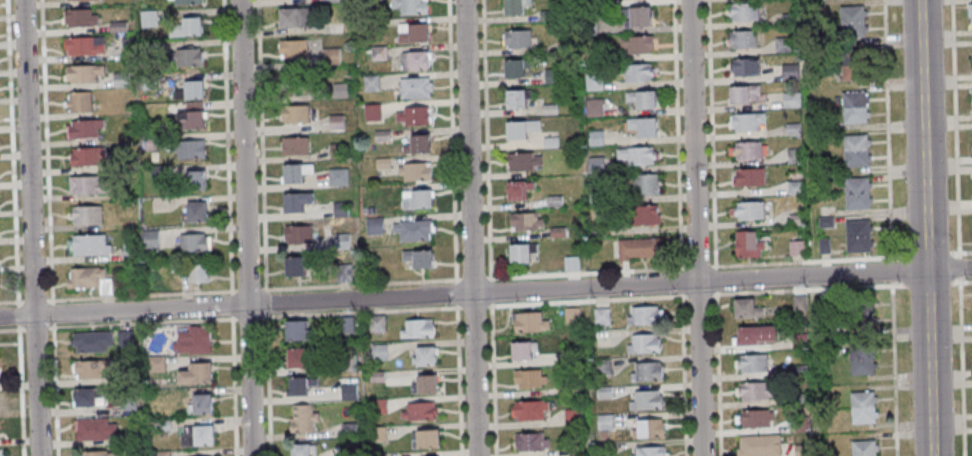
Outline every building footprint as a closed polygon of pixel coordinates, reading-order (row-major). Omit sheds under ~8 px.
[(428,0),(393,0),(393,15),(428,15),(428,0)] [(532,0),(505,0),(505,15),(524,15),(524,5),(532,5),(532,0)] [(730,3),(730,21),(759,21),(759,3),(730,3)] [(841,6),(841,37),(867,37),(867,6),(841,6)] [(280,8),(280,28),(313,28),(313,8),(280,8)] [(624,8),(624,28),(652,28),(652,8),(624,8)] [(99,9),(63,9),(63,26),(99,26),(99,9)] [(142,26),(158,26),(158,10),(142,10),(142,26)] [(172,37),(203,37),(203,18),(172,18),(172,37)] [(430,42),(430,23),(399,23),(399,42),(430,42)] [(532,30),(504,30),(504,48),(532,48),(532,30)] [(730,31),(730,50),(757,50),(757,31),(730,31)] [(67,54),(107,54),(107,37),(67,37),(67,54)] [(654,37),(621,37),(621,55),(654,55),(654,37)] [(280,41),(280,60),(308,60),(308,41),(280,41)] [(777,52),(791,52),(791,41),(777,41),(777,52)] [(175,49),(175,68),(204,68),(204,49),(175,49)] [(843,80),(867,80),(867,49),(843,49),(843,80)] [(403,51),(403,71),(430,71),(430,51),(403,51)] [(527,59),(506,59),(506,78),(527,78),(527,59)] [(733,77),(762,77),(762,60),(733,60),(733,77)] [(66,83),(98,83),(98,73),(106,73),(106,65),(66,65),(66,83)] [(624,84),(654,83),(654,65),(624,66),(624,84)] [(783,66),(783,79),(798,79),(798,66),(783,66)] [(130,73),(115,73),(115,87),(130,87),(130,73)] [(603,90),(603,74),(589,74),(589,90),(603,90)] [(307,91),(305,77),(287,80),(290,94),(307,91)] [(433,98),(433,78),(401,78),(401,98),(433,98)] [(205,99),(205,81),(185,81),(185,99),(205,99)] [(730,88),(730,104),(760,104),(760,88),(730,88)] [(508,90),(508,108),(527,108),(527,90),(508,90)] [(67,92),(67,113),(93,113),(93,92),(67,92)] [(870,123),(870,92),(843,92),(843,123),(870,123)] [(658,93),(626,93),(626,103),(636,103),(636,111),(658,111),(658,93)] [(799,95),(785,96),(785,108),(799,108),(799,95)] [(588,99),(588,117),(604,117),(604,99),(588,99)] [(381,121),(381,104),(367,104),(367,121),(381,121)] [(283,105),(283,124),(310,124),(310,105),(283,105)] [(431,125),(431,107),(398,107),(398,125),(431,125)] [(178,111),(178,129),(205,129),(205,111),(178,111)] [(732,115),(732,132),(763,132),(763,115),(732,115)] [(105,138),(105,120),(69,120),(69,138),(105,138)] [(658,138),(658,120),(625,120),(625,138),(658,138)] [(529,130),(541,130),(541,121),(508,121),(508,139),(529,139),(529,130)] [(431,153),(431,135),(411,135),(411,144),(403,144),(403,153),(431,153)] [(871,135),(845,135),(845,166),(871,166),(871,135)] [(309,154),(309,137),(283,137),(283,154),(309,154)] [(177,141),(177,159),(206,159),(206,141),(177,141)] [(732,160),(766,160),(766,143),(732,143),(732,160)] [(107,165),(107,147),(72,147),(72,165),(107,165)] [(656,167),(657,149),(618,148),(618,166),(656,167)] [(542,152),(508,152),(508,171),(542,171),(542,152)] [(313,164),(283,164),(283,184),(304,184),(304,173),(313,173),(313,164)] [(404,164),(404,181),(432,181),(432,164),(404,164)] [(349,169),(329,169),(329,186),(349,186),(349,169)] [(187,170),(187,191),(206,191),(206,170),(187,170)] [(732,170),(732,187),(766,187),(766,170),(732,170)] [(659,175),(632,175),(632,197),(659,197),(659,175)] [(71,194),(106,194),(106,176),(71,176),(71,194)] [(873,177),(846,177),(846,210),(873,210),(873,177)] [(508,200),(527,200),(527,191),(535,191),(535,181),(508,181),(508,200)] [(433,209),(433,190),(403,190),(403,209),(433,209)] [(313,193),(283,193),(283,213),(304,213),(304,202),(313,202),(313,193)] [(209,202),(183,202),(183,222),(209,222),(209,202)] [(766,220),(766,203),(735,203),(735,220),(766,220)] [(72,224),(103,224),(103,206),(72,206),(72,224)] [(659,227),(659,207),(634,207),(634,227),(659,227)] [(511,230),(543,230),(543,213),(511,213),(511,230)] [(396,220),(396,241),(434,241),(434,220),(396,220)] [(848,251),(873,251),(873,220),(848,220),(848,251)] [(283,244),(314,244),(314,225),(283,225),(283,244)] [(159,247),(159,230),(143,230),(143,247),(159,247)] [(760,258),(760,232),(736,232),(736,258),(760,258)] [(211,234),(181,234),(181,251),(211,251),(211,234)] [(71,235),(71,255),(110,255),(110,235),(71,235)] [(660,241),(619,241),(619,260),(660,260),(660,241)] [(511,263),(531,263),(531,244),(511,244),(511,263)] [(434,250),(403,250),(403,260),(414,260),(414,268),(434,268),(434,250)] [(286,277),(306,277),(306,257),(286,257),(286,277)] [(567,270),(579,270),(579,258),(567,258),(567,270)] [(210,264),(190,264),(190,280),(210,280),(210,264)] [(99,288),(99,294),(113,294),(113,277),(107,277),(107,268),(69,268),(69,288),(99,288)] [(807,312),(806,296),(793,297),(793,312),(807,312)] [(735,300),(736,318),(764,318),(764,308),(756,308),(756,300),(735,300)] [(662,308),(628,308),(628,325),(662,325),(662,308)] [(873,308),(856,308),(856,327),(873,327),(873,308)] [(566,309),(566,323),(579,323),(579,309),(566,309)] [(610,326),(610,309),(595,309),(595,326),(610,326)] [(550,321),(543,321),(543,313),(514,313),(514,332),(550,332),(550,321)] [(340,317),(340,333),(354,333),(354,317),(340,317)] [(371,317),(371,331),(385,331),(385,317),(371,317)] [(435,338),(435,320),(402,320),(402,338),(435,338)] [(308,341),(308,321),(286,321),(286,341),(308,341)] [(211,326),(176,326),(176,353),(211,353),(211,326)] [(738,327),(738,345),(779,345),(779,327),(738,327)] [(72,332),(72,352),(115,352),(115,332),(72,332)] [(661,353),(661,335),(629,335),(629,353),(661,353)] [(513,360),(535,360),(535,342),(513,342),(513,360)] [(373,344),(373,360),(387,360),(387,344),(373,344)] [(413,346),(413,365),(436,365),(436,346),(413,346)] [(876,374),(876,347),(851,347),(851,374),(876,374)] [(288,368),(310,368),(310,348),(288,348),(288,368)] [(768,356),(739,356),(739,373),(768,373),(768,356)] [(74,361),(74,377),(106,377),(106,361),(74,361)] [(190,363),(190,373),(179,373),(179,384),(212,384),(212,363),(190,363)] [(664,363),(632,363),(632,381),(664,381),(664,363)] [(515,370),(515,388),(548,388),(548,370),(515,370)] [(437,375),(417,375),(417,393),(437,393),(437,375)] [(289,377),(289,395),(309,395),(309,385),(317,385),(317,377),(289,377)] [(741,384),(741,401),(772,401),(772,384),(741,384)] [(340,400),(356,400),(356,386),(340,386),(340,400)] [(103,407),(103,388),(75,388),(75,407),(103,407)] [(664,409),(664,391),(631,391),(631,410),(664,409)] [(878,392),(852,392),(852,423),(878,423),(878,392)] [(189,394),(189,414),(214,414),(214,394),(189,394)] [(512,420),(549,420),(549,400),(512,400),(512,420)] [(406,420),(438,420),(438,402),(406,402),(406,420)] [(292,432),(318,432),(318,405),(292,405),(292,432)] [(566,423),(582,423),(582,409),(566,409),(566,423)] [(771,430),(771,412),(742,412),(742,430),(771,430)] [(614,414),(599,414),(599,429),(614,429),(614,414)] [(117,418),(77,418),(77,440),(117,440),(117,418)] [(666,438),(666,419),(634,419),(634,438),(666,438)] [(182,445),(214,445),(214,425),(182,425),(182,445)] [(417,430),(417,448),(441,448),(441,430),(417,430)] [(549,451),(549,433),(516,433),(516,451),(549,451)] [(739,438),(740,455),(782,455),(781,437),(739,438)] [(853,455),(879,455),(879,440),(853,440),(853,455)] [(313,444),(293,444),(293,455),(313,455),(313,444)] [(668,447),(632,447),(632,455),(668,455),(668,447)]
